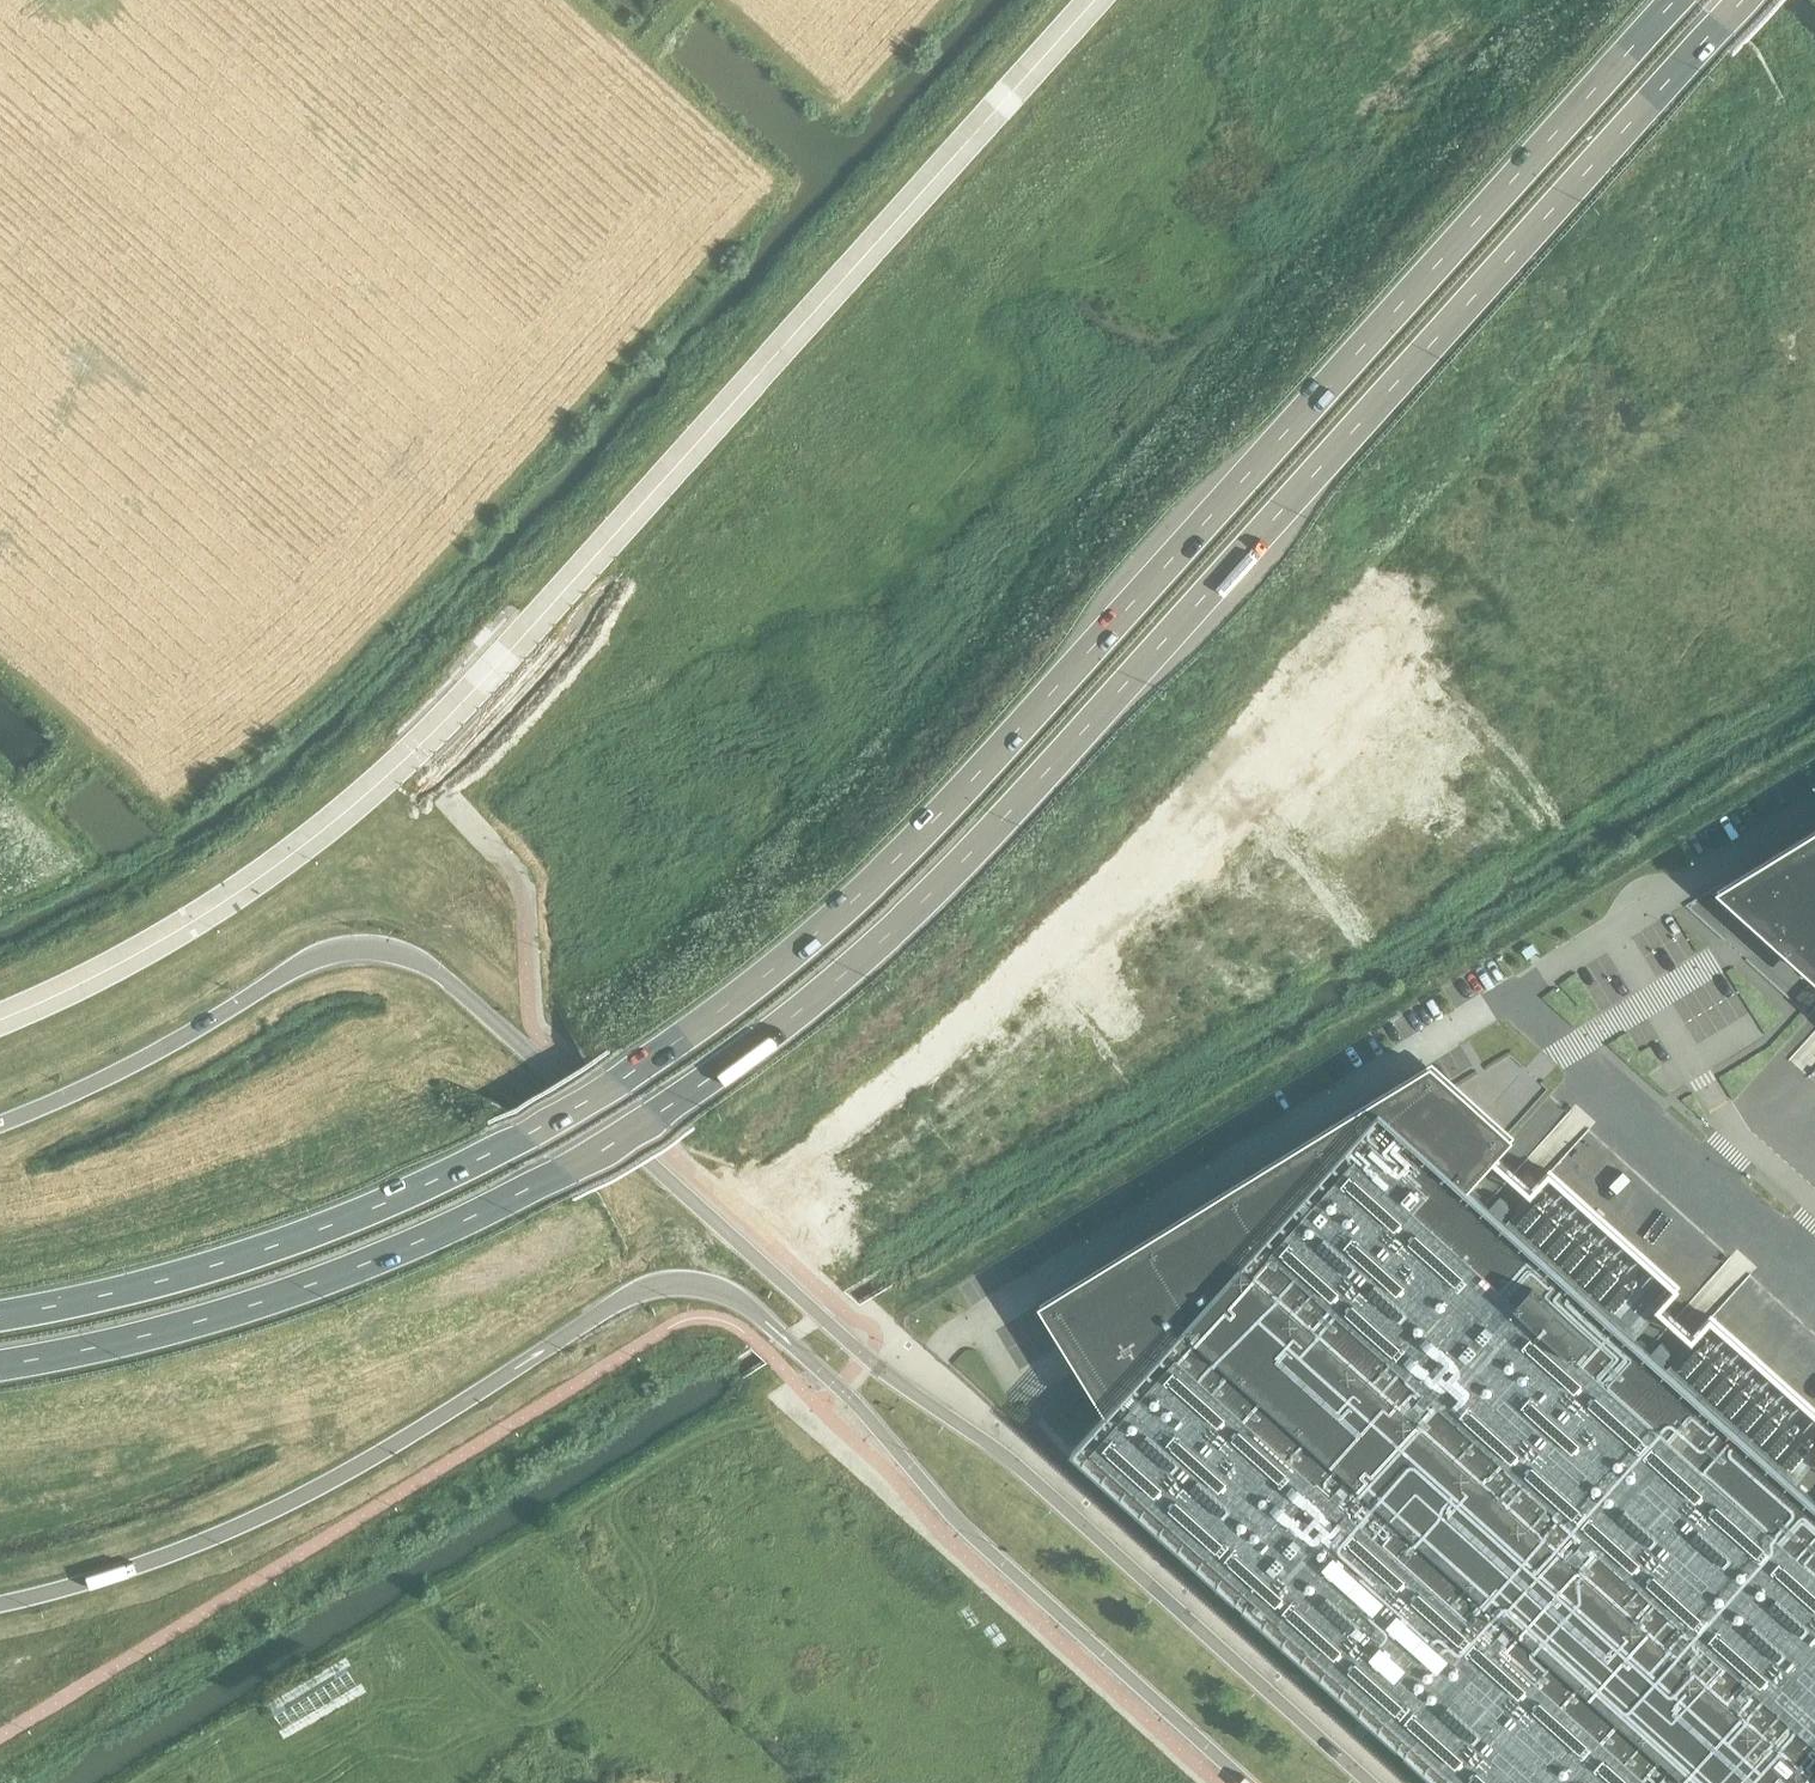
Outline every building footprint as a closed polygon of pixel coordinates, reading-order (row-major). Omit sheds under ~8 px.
[(1730,890),(1814,965),(1814,838),(1730,890)] [(1064,1323),(1114,1405),(1076,1447),(1449,1782),(1808,1782),(1814,1775),(1814,1499),(1469,1188),(1515,1137),(1453,1082),(1393,1119),(1382,1109),(1346,1147),(1064,1323)]
